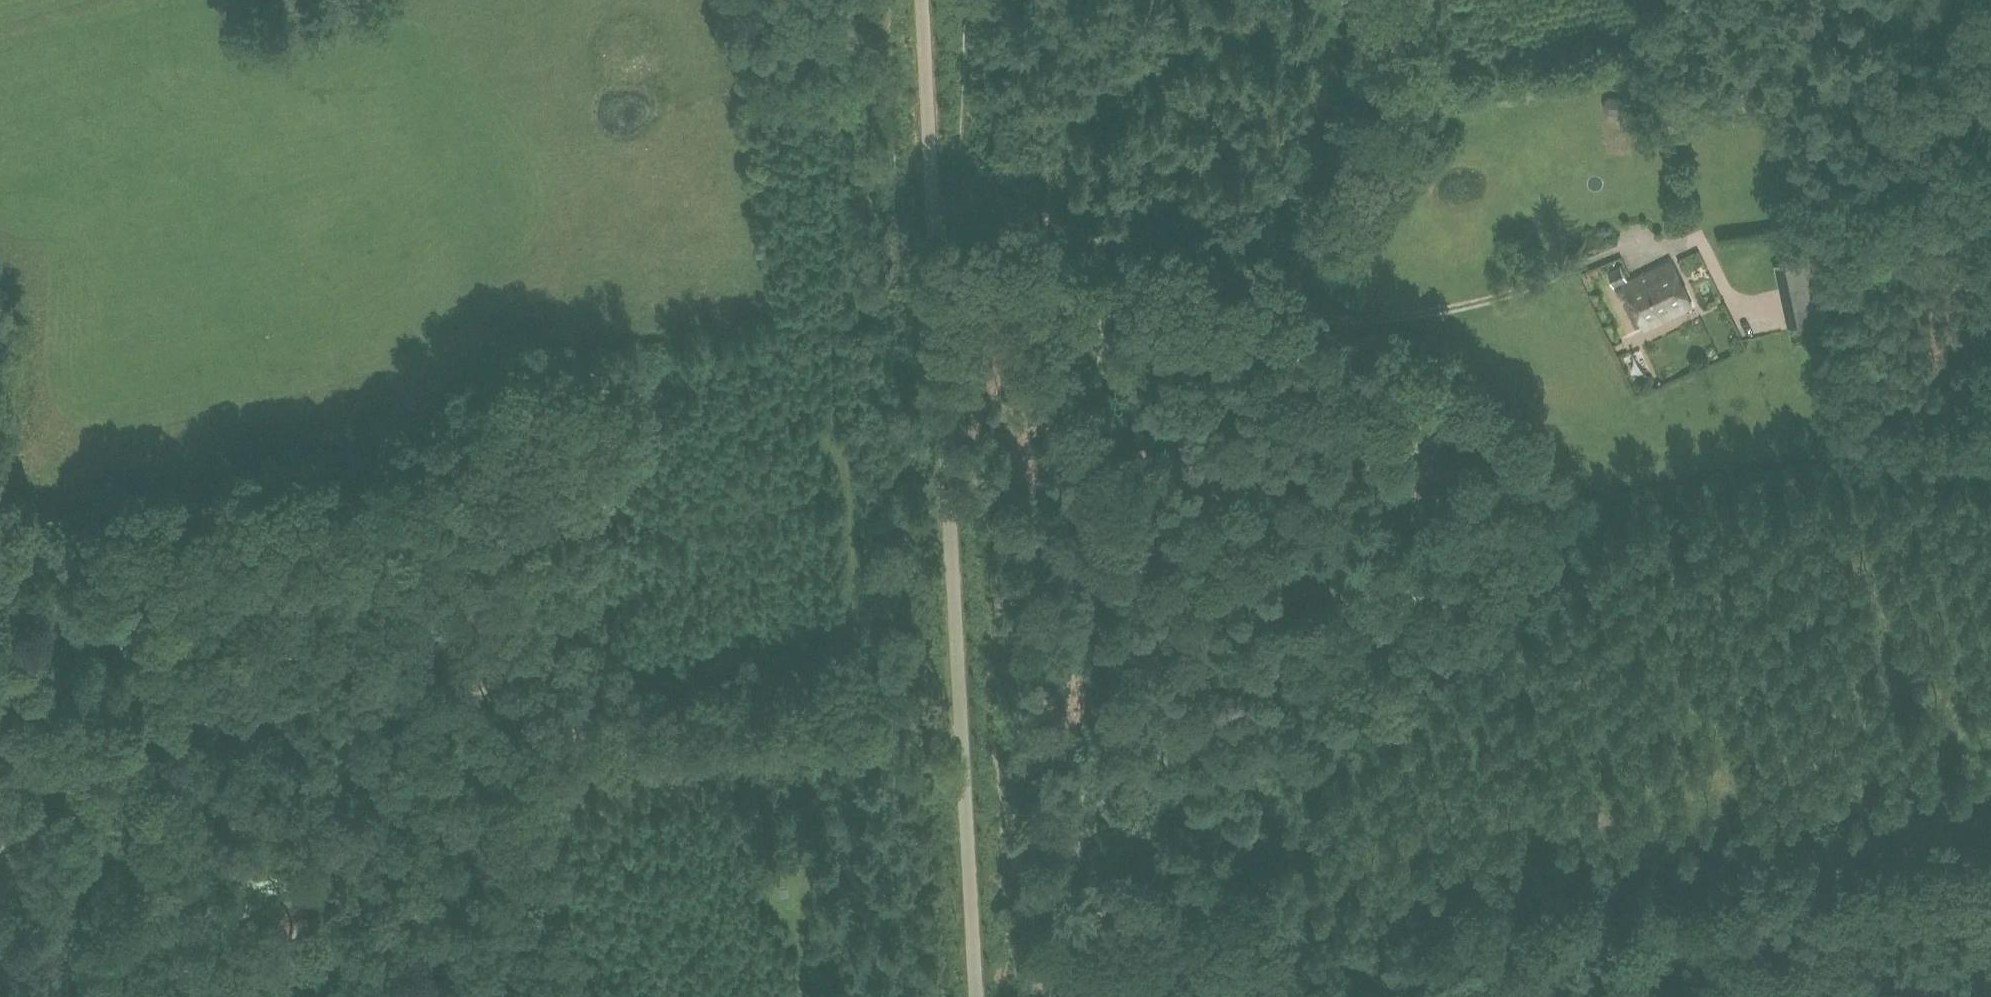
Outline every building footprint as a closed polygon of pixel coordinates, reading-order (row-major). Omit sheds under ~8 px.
[(1604,108),(1609,113),(1620,114),(1625,109),(1625,102),(1621,97),(1610,97),(1605,101),(1604,108)] [(1695,305),(1674,261),(1627,283),(1647,327),(1695,305)] [(1628,279),(1621,264),(1608,271),(1615,285),(1628,279)] [(1817,323),(1808,280),(1779,287),(1788,329),(1817,323)]
